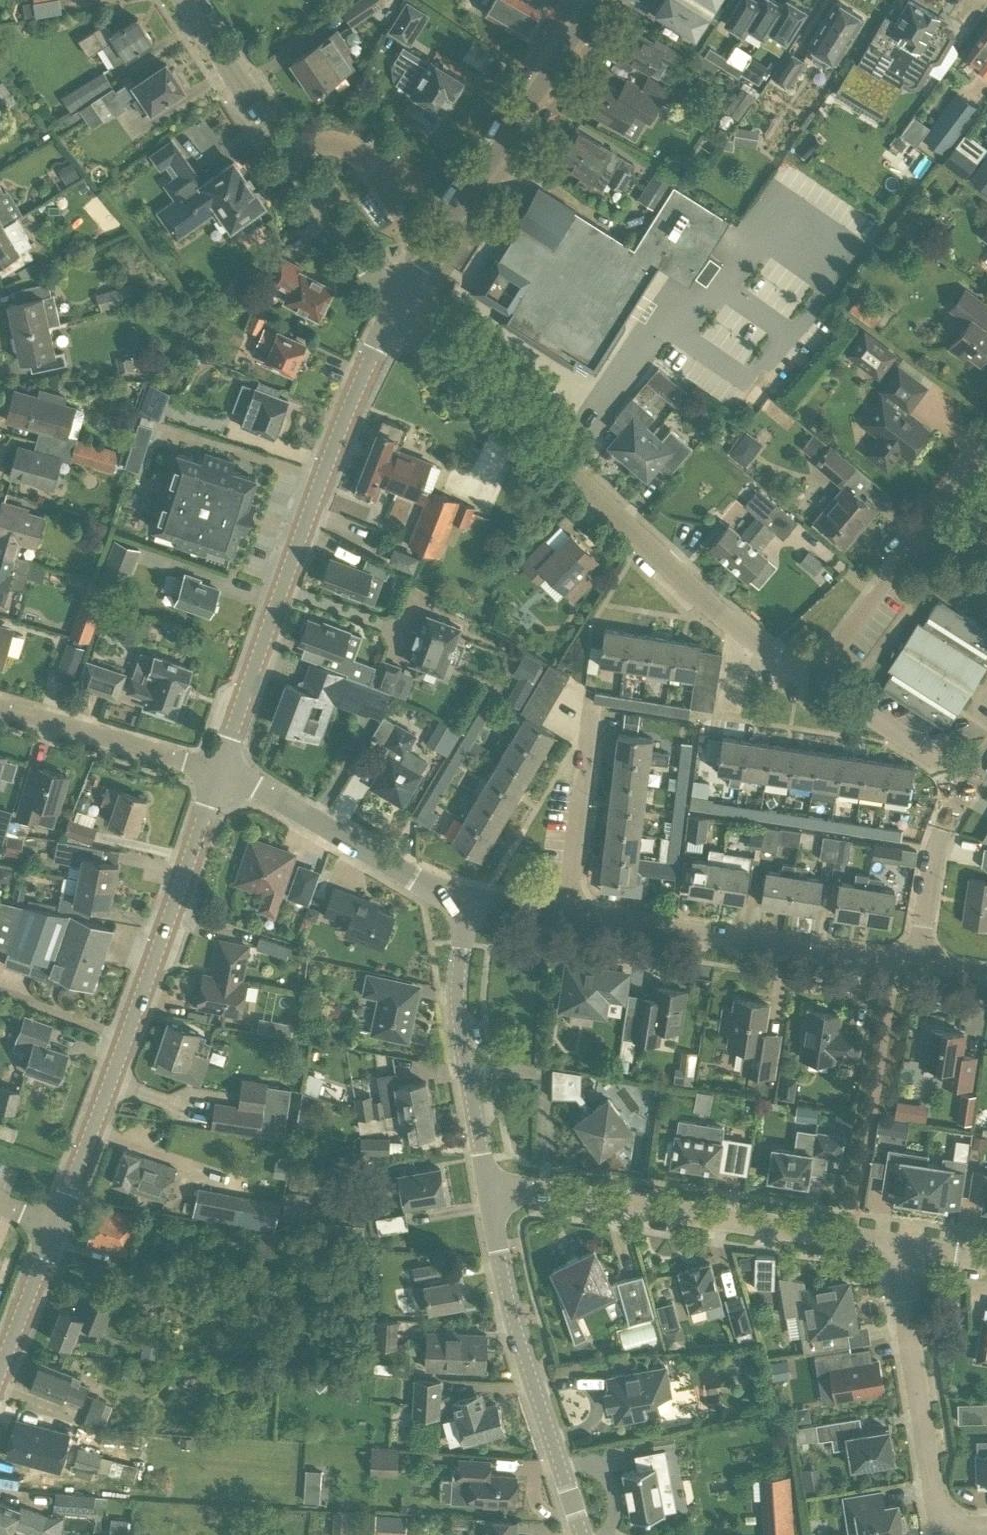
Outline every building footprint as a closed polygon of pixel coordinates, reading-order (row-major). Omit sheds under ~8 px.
[(386,4),(383,0),(356,0),(341,10),(352,26),(386,4)] [(540,18),(537,16),(541,9),(525,0),(494,0),(486,14),(526,36),(530,29),(533,31),(540,18)] [(655,9),(666,16),(663,21),(682,32),(685,28),(696,35),(718,0),(661,0),(655,9)] [(762,1),(760,0),(739,0),(725,21),(744,33),(748,26),(747,25),(762,1)] [(783,5),(775,0),(762,0),(762,1),(747,25),(748,26),(765,36),(769,30),(768,29),(784,5),(783,5)] [(769,30),(786,40),(805,9),(790,0),(786,0),(783,5),(784,5),(768,29),(769,30)] [(910,0),(908,0),(902,10),(896,21),(885,15),(857,63),(854,61),(836,91),(882,118),(902,84),(910,88),(918,86),(931,63),(939,61),(953,37),(951,29),(945,25),(947,22),(910,0)] [(835,61),(863,17),(837,1),(810,45),(813,47),(811,51),(813,57),(824,64),(831,62),(833,59),(835,61)] [(414,28),(397,17),(388,31),(404,41),(405,41),(414,28)] [(153,41),(138,18),(113,34),(106,22),(78,39),(88,55),(103,46),(114,65),(153,41)] [(965,57),(978,67),(986,74),(986,28),(965,57)] [(653,41),(635,30),(620,55),(621,55),(617,61),(630,69),(634,63),(658,77),(667,63),(671,65),(679,53),(665,45),(666,44),(656,37),(653,41)] [(313,93),(353,66),(331,35),(292,61),(313,93)] [(430,62),(404,46),(394,61),(391,65),(393,80),(397,82),(396,83),(427,102),(421,112),(435,120),(441,111),(442,111),(453,94),(454,94),(455,92),(460,91),(464,85),(462,81),(464,78),(431,58),(430,62)] [(721,66),(727,57),(710,47),(705,54),(704,56),(719,65),(720,65),(721,66)] [(788,85),(805,60),(789,50),(773,75),(788,85)] [(740,72),(743,67),(727,57),(721,66),(739,77),(741,73),(740,72)] [(182,87),(183,83),(179,77),(175,76),(167,63),(135,84),(132,79),(116,90),(113,86),(91,101),(63,118),(68,125),(83,115),(92,127),(113,113),(115,115),(127,107),(125,104),(133,99),(143,115),(151,109),(152,110),(154,109),(157,110),(164,105),(165,102),(184,89),(182,87)] [(740,72),(741,73),(758,84),(764,75),(746,63),(743,67),(740,72)] [(71,111),(112,86),(103,71),(62,96),(71,111)] [(661,100),(668,88),(649,77),(642,89),(661,100)] [(739,120),(760,90),(746,79),(740,86),(742,88),(726,110),(739,120)] [(602,82),(586,109),(618,128),(626,116),(629,118),(632,112),(648,122),(661,100),(642,89),(630,82),(622,93),(602,82)] [(966,129),(975,117),(973,116),(979,108),(956,91),(922,136),(945,153),(958,136),(961,139),(967,131),(966,129)] [(803,129),(816,112),(812,109),(800,126),(803,129)] [(757,147),(760,129),(735,126),(735,130),(733,130),(722,148),(733,150),(734,143),(757,147)] [(618,164),(629,170),(633,163),(622,156),(576,128),(567,142),(614,170),(618,164)] [(959,143),(981,158),(986,149),(986,143),(968,130),(959,143)] [(203,183),(172,140),(152,154),(161,167),(166,163),(176,177),(166,184),(177,199),(159,211),(177,237),(213,212),(217,216),(222,213),(232,227),(240,221),(247,231),(263,220),(256,209),(264,204),(263,202),(265,198),(259,189),(254,189),(234,161),(203,183)] [(633,173),(629,170),(618,164),(614,170),(567,142),(556,161),(592,182),(603,188),(607,182),(622,191),(633,173)] [(956,145),(943,161),(965,177),(977,160),(956,145)] [(969,178),(986,191),(986,155),(969,178)] [(651,178),(669,190),(675,179),(657,168),(651,178)] [(656,209),(669,190),(651,178),(638,198),(656,209)] [(658,265),(689,285),(730,220),(711,208),(674,184),(659,208),(634,247),(572,208),(539,187),(526,208),(517,223),(496,257),(496,256),(485,273),(486,273),(475,291),(492,302),(508,313),(503,320),(537,342),(570,363),(576,355),(595,367),(617,332),(616,332),(658,265)] [(12,221),(0,201),(0,228),(12,221)] [(0,228),(0,263),(3,261),(10,271),(34,257),(28,247),(32,245),(16,218),(12,221),(0,228)] [(721,262),(710,255),(695,275),(706,283),(721,262)] [(319,318),(321,314),(324,313),(326,309),(325,306),(335,287),(300,270),(302,266),(281,256),(268,281),(289,291),(284,300),(319,318)] [(49,325),(60,323),(54,293),(51,293),(49,282),(21,288),(24,300),(9,304),(15,332),(49,325)] [(101,310),(135,300),(131,283),(96,293),(101,310)] [(967,323),(948,348),(964,361),(970,354),(980,362),(986,353),(986,326),(986,325),(986,323),(986,305),(965,289),(949,310),(967,323)] [(873,327),(884,312),(859,295),(849,310),(873,327)] [(260,333),(266,318),(253,313),(247,328),(260,333)] [(55,353),(49,325),(15,332),(21,361),(37,358),(39,370),(67,364),(64,351),(55,353)] [(277,333),(264,328),(257,343),(270,348),(265,361),(293,373),(295,370),(297,371),(300,372),(303,371),(305,368),(306,365),(306,362),(304,359),(300,357),(306,345),(277,332),(277,333)] [(880,379),(898,353),(864,329),(845,355),(880,379)] [(120,374),(134,371),(131,353),(116,355),(120,374)] [(903,415),(924,387),(899,368),(883,389),(889,394),(885,399),(882,396),(863,422),(880,435),(867,452),(887,467),(901,450),(910,457),(929,431),(914,420),(912,422),(903,415)] [(272,437),(274,432),(279,430),(283,420),(280,415),(287,399),(243,382),(232,410),(245,414),(241,425),(272,437)] [(174,392),(150,383),(145,396),(169,405),(174,392)] [(45,441),(116,461),(119,450),(76,438),(80,427),(84,412),(83,408),(77,407),(76,408),(63,404),(66,397),(47,391),(45,398),(21,392),(15,390),(7,419),(13,421),(47,431),(45,441)] [(629,464),(654,434),(646,427),(656,416),(633,397),(615,418),(626,427),(609,447),(629,464)] [(416,497),(418,492),(430,463),(399,450),(408,428),(383,418),(358,482),(354,493),(370,499),(377,482),(416,497)] [(139,472),(154,427),(139,423),(125,467),(139,472)] [(654,434),(629,464),(648,481),(665,461),(676,470),(694,448),(671,430),(662,440),(654,434)] [(113,471),(116,461),(45,441),(41,452),(19,445),(10,475),(52,487),(61,458),(70,460),(70,459),(113,471)] [(760,441),(748,458),(756,463),(767,446),(760,441)] [(830,444),(827,447),(817,460),(814,463),(840,486),(856,466),(830,444)] [(203,461),(178,452),(154,527),(179,535),(177,543),(204,552),(206,544),(232,553),(240,529),(245,531),(254,503),(249,501),(256,478),(231,469),(233,461),(206,453),(203,461)] [(842,487),(814,520),(845,546),(877,509),(858,494),(846,483),(842,487)] [(730,564),(778,504),(758,488),(744,505),(757,516),(741,534),(728,523),(708,546),(730,564)] [(418,492),(416,497),(426,501),(409,544),(439,556),(453,521),(466,526),(474,506),(429,489),(427,495),(418,492)] [(16,556),(21,541),(36,545),(44,516),(2,504),(0,510),(0,552),(16,556)] [(768,557),(760,550),(776,532),(783,538),(797,521),(778,504),(730,564),(748,580),(750,578),(759,586),(771,572),(762,564),(768,557)] [(597,558),(571,533),(555,550),(546,541),(523,564),(539,580),(547,572),(574,598),(592,579),(584,571),(597,558)] [(133,568),(141,549),(115,539),(108,558),(133,568)] [(413,571),(420,555),(394,546),(388,562),(413,571)] [(16,556),(0,552),(0,601),(3,602),(8,587),(24,589),(32,561),(16,557),(16,556)] [(390,569),(368,556),(363,569),(331,557),(322,581),(337,587),(336,589),(362,599),(372,572),(386,578),(390,569)] [(184,579),(167,573),(162,588),(178,594),(176,601),(209,613),(210,610),(214,609),(217,603),(214,599),(218,588),(199,581),(200,578),(186,573),(184,579)] [(109,586),(89,579),(76,615),(96,622),(109,586)] [(939,599),(923,625),(918,622),(907,640),(910,642),(903,652),(900,650),(889,668),(893,671),(883,688),(946,728),(969,691),(966,689),(970,683),(973,685),(986,665),(982,662),(986,653),(986,629),(939,599)] [(443,674),(460,627),(427,614),(421,632),(417,630),(412,643),(416,644),(410,661),(443,674)] [(323,623),(308,618),(299,642),(326,652),(322,663),(347,673),(347,675),(369,683),(376,666),(352,657),(360,635),(324,621),(323,623)] [(12,631),(0,627),(0,665),(2,665),(12,631)] [(623,666),(629,632),(605,629),(599,662),(623,666)] [(647,670),(653,636),(629,632),(623,666),(647,670)] [(671,673),(677,640),(653,636),(647,670),(671,673)] [(694,677),(695,672),(698,661),(700,649),(701,644),(677,640),(671,673),(694,677)] [(85,648),(68,641),(61,659),(78,665),(85,648)] [(700,649),(698,661),(721,664),(723,653),(700,649)] [(155,656),(141,651),(132,676),(127,691),(147,698),(145,706),(174,716),(181,698),(185,699),(190,684),(186,683),(191,667),(156,655),(155,656)] [(520,707),(543,668),(539,666),(542,662),(525,652),(512,674),(519,678),(506,699),(520,707)] [(392,692),(402,665),(383,658),(373,685),(392,692)] [(117,697),(125,673),(87,661),(79,684),(117,697)] [(698,661),(695,672),(719,676),(721,664),(698,661)] [(543,673),(564,685),(570,675),(549,663),(543,673)] [(390,693),(344,675),(344,674),(316,664),(307,690),(287,683),(272,722),(319,740),(333,702),(381,719),(383,711),(390,693)] [(694,677),(693,684),(717,687),(719,676),(695,672),(694,677)] [(564,685),(543,673),(538,683),(558,695),(564,685)] [(622,675),(619,696),(629,697),(630,689),(632,689),(634,677),(622,675)] [(552,705),(558,695),(538,683),(532,693),(552,705)] [(693,684),(692,695),(715,699),(717,687),(693,684)] [(618,705),(619,696),(595,692),(593,701),(618,705)] [(552,705),(532,693),(526,703),(546,715),(552,705)] [(499,699),(489,694),(476,715),(485,721),(499,699)] [(691,707),(713,710),(715,699),(692,695),(690,707),(691,707)] [(641,709),(643,700),(629,697),(619,696),(618,705),(641,709)] [(665,712),(666,703),(643,700),(641,709),(665,712)] [(546,715),(526,703),(520,712),(526,716),(540,724),(546,715)] [(689,716),(691,707),(690,707),(666,703),(665,712),(689,716)] [(640,714),(625,712),(623,729),(638,730),(640,714)] [(473,743),(485,721),(476,715),(463,737),(473,743)] [(402,803),(419,773),(406,766),(413,754),(406,750),(415,735),(384,716),(372,737),(389,747),(385,754),(389,757),(373,785),(388,795),(389,793),(397,798),(397,800),(402,803)] [(555,733),(540,724),(526,716),(513,737),(542,754),(555,733)] [(448,754),(462,730),(442,718),(428,741),(448,754)] [(616,758),(649,762),(668,764),(669,751),(651,749),(652,737),(619,733),(616,758)] [(460,764),(473,743),(463,737),(450,759),(460,764)] [(530,774),(542,754),(513,737),(501,757),(530,774)] [(739,774),(744,740),(722,737),(717,770),(730,772),(729,784),(740,785),(741,774),(739,774)] [(764,777),(770,744),(744,740),(739,774),(741,774),(764,777)] [(679,765),(689,767),(692,742),(689,742),(681,741),(679,765)] [(788,781),(793,748),(770,744),(764,777),(788,781)] [(813,785),(818,751),(793,748),(788,781),(813,785)] [(837,789),(843,755),(818,751),(813,785),(837,789)] [(859,792),(865,759),(843,755),(837,789),(859,792)] [(518,795),(530,774),(501,757),(488,778),(518,795)] [(646,786),(649,762),(616,758),(613,782),(646,786)] [(447,786),(460,764),(450,759),(437,780),(447,786)] [(884,796),(889,762),(865,759),(859,792),(884,796)] [(889,762),(884,796),(908,800),(913,766),(889,762)] [(53,824),(57,809),(67,775),(32,765),(18,814),(53,824)] [(687,790),(689,767),(679,765),(677,777),(669,776),(668,788),(676,789),(687,790)] [(505,817),(518,795),(488,778),(476,800),(505,817)] [(437,804),(447,786),(437,780),(427,798),(437,804)] [(643,809),(646,786),(613,782),(610,805),(643,809)] [(136,831),(137,828),(142,827),(146,818),(142,814),(147,799),(107,785),(101,803),(115,808),(110,822),(136,831)] [(684,814),(687,790),(676,789),(673,813),(684,814)] [(716,812),(718,801),(713,800),(713,798),(691,795),(689,807),(716,812)] [(434,808),(437,804),(427,798),(415,818),(430,827),(439,811),(434,808)] [(493,837),(505,817),(476,800),(464,820),(493,837)] [(743,816),(744,805),(718,801),(716,812),(743,816)] [(640,833),(643,809),(610,805),(607,829),(640,833)] [(769,820),(771,809),(744,805),(743,816),(769,820)] [(80,807),(77,819),(99,824),(102,812),(80,807)] [(795,824),(797,813),(771,809),(769,820),(795,824)] [(681,838),(684,814),(673,813),(670,836),(681,838)] [(707,840),(710,816),(688,813),(685,837),(707,840)] [(822,828),(823,817),(797,813),(795,824),(822,828)] [(91,843),(97,826),(69,817),(63,834),(91,843)] [(848,832),(850,821),(823,817),(822,828),(848,832)] [(20,832),(20,833),(27,835),(30,824),(11,818),(7,830),(20,832)] [(481,858),(493,837),(464,820),(452,840),(481,858)] [(874,836),(876,825),(850,821),(848,832),(874,836)] [(761,849),(764,826),(752,824),(748,847),(761,849)] [(876,825),(874,836),(901,840),(903,829),(876,825)] [(764,826),(761,849),(777,852),(778,843),(799,846),(801,830),(780,827),(780,828),(764,826)] [(638,857),(640,833),(607,829),(604,854),(637,858),(638,857)] [(19,837),(20,833),(20,832),(7,830),(6,834),(7,834),(4,855),(20,858),(24,838),(19,837)] [(834,860),(837,837),(823,835),(820,858),(834,860)] [(681,838),(670,836),(670,837),(661,836),(659,859),(667,860),(667,861),(677,862),(678,862),(681,838)] [(837,837),(834,860),(848,862),(852,840),(837,837)] [(79,879),(114,886),(118,863),(101,860),(104,847),(58,839),(54,860),(82,865),(79,879)] [(274,916),(280,894),(294,854),(252,839),(245,859),(247,860),(239,882),(264,891),(257,911),(274,916)] [(914,864),(917,850),(874,844),(872,858),(914,864)] [(723,851),(723,854),(721,863),(716,895),(743,900),(750,855),(723,851)] [(721,863),(723,854),(710,852),(709,861),(693,858),(688,891),(716,895),(721,863)] [(635,880),(637,858),(604,854),(601,877),(622,880),(635,881),(635,880)] [(667,861),(648,858),(638,857),(637,864),(647,865),(646,873),(666,875),(667,868),(676,869),(677,862),(667,861)] [(789,907),(796,865),(783,862),(781,872),(767,870),(761,903),(789,907)] [(796,865),(789,907),(816,911),(822,879),(806,876),(808,867),(796,865)] [(866,885),(867,877),(868,874),(856,872),(854,883),(839,881),(834,914),(862,918),(867,886),(866,885)] [(867,886),(862,918),(889,923),(895,890),(881,888),(882,879),(867,877),(866,885),(867,886)] [(911,878),(898,884),(902,895),(916,890),(911,878)] [(970,878),(963,923),(986,926),(986,880),(970,878)] [(109,909),(114,886),(79,879),(76,893),(61,890),(58,904),(50,903),(49,909),(70,914),(82,916),(85,904),(109,909)] [(309,900),(313,888),(300,883),(296,895),(309,900)] [(382,947),(394,915),(370,906),(367,900),(334,887),(324,913),(349,922),(348,925),(352,936),(382,947)] [(49,909),(0,899),(0,946),(9,950),(3,965),(59,984),(61,976),(91,987),(112,929),(70,914),(49,909)] [(214,975),(241,980),(248,945),(221,940),(214,975)] [(287,957),(291,945),(279,941),(275,953),(287,957)] [(621,1016),(626,974),(567,965),(560,1009),(605,1016),(605,1014),(621,1016)] [(241,980),(214,975),(214,976),(204,974),(198,1005),(241,1013),(247,982),(241,981),(241,980)] [(419,985),(369,974),(364,993),(380,997),(372,1033),(408,1040),(419,985)] [(680,1030),(686,991),(656,986),(652,1014),(625,1010),(621,1038),(658,1043),(661,1027),(680,1030)] [(779,1034),(764,1032),(768,1004),(736,999),(734,1011),(725,1009),(721,1032),(730,1034),(728,1046),(747,1049),(743,1072),(773,1077),(779,1034)] [(858,1060),(862,1033),(838,1029),(840,1015),(808,1010),(805,1025),(803,1026),(801,1037),(803,1040),(801,1056),(833,1061),(834,1056),(858,1060)] [(58,1081),(68,1053),(49,1046),(51,1042),(46,1040),(52,1024),(26,1015),(16,1044),(28,1048),(26,1052),(31,1054),(25,1069),(58,1081)] [(299,1038),(302,1024),(260,1016),(257,1030),(299,1038)] [(156,1069),(178,1077),(182,1064),(188,1065),(193,1050),(207,1055),(211,1043),(204,1041),(205,1037),(198,1035),(199,1031),(169,1021),(158,1055),(160,1056),(156,1069)] [(961,1055),(964,1034),(930,1028),(928,1042),(924,1041),(921,1063),(946,1067),(943,1083),(970,1087),(975,1057),(961,1055)] [(581,1072),(552,1067),(552,1068),(552,1080),(552,1097),(576,1098),(582,1094),(581,1072)] [(794,1100),(797,1077),(782,1075),(779,1098),(794,1100)] [(291,1088),(242,1081),(239,1104),(216,1101),(212,1127),(284,1138),(291,1088)] [(359,1118),(365,1117),(430,1107),(426,1081),(396,1085),(398,1096),(383,1099),(383,1103),(373,1105),(371,1095),(355,1097),(359,1118)] [(15,1113),(21,1090),(0,1084),(0,1109),(15,1113)] [(916,1092),(899,1089),(899,1091),(897,1103),(902,1104),(914,1105),(914,1102),(916,1092)] [(314,1094),(314,1093),(304,1090),(304,1091),(302,1090),(297,1119),(314,1122),(318,1104),(321,1105),(322,1097),(314,1094)] [(973,1123),(977,1095),(961,1092),(957,1121),(973,1123)] [(594,1109),(582,1094),(576,1098),(588,1113),(577,1122),(600,1154),(632,1130),(609,1098),(594,1109)] [(430,1107),(365,1117),(367,1127),(386,1124),(387,1126),(403,1123),(405,1137),(434,1133),(434,1130),(437,1130),(435,1118),(432,1118),(430,1107)] [(804,1108),(805,1124),(826,1123),(824,1107),(804,1108)] [(853,1129),(855,1113),(837,1111),(834,1126),(853,1129)] [(316,1141),(320,1125),(299,1120),(295,1137),(316,1141)] [(0,1121),(0,1135),(14,1141),(18,1128),(0,1121)] [(840,1157),(844,1136),(798,1129),(797,1137),(795,1150),(773,1147),(769,1177),(771,1178),(773,1182),(783,1183),(787,1180),(807,1183),(809,1169),(812,1169),(814,1153),(840,1157)] [(721,1141),(676,1134),(671,1164),(718,1172),(718,1168),(735,1170),(740,1140),(722,1137),(721,1141)] [(389,1154),(390,1137),(361,1136),(361,1153),(389,1154)] [(969,1155),(971,1138),(960,1136),(958,1154),(969,1155)] [(881,1195),(896,1197),(895,1199),(906,1201),(909,1205),(920,1207),(926,1163),(913,1161),(914,1152),(889,1149),(881,1195)] [(164,1200),(175,1168),(139,1156),(139,1155),(124,1150),(113,1182),(164,1200)] [(926,1163),(920,1207),(930,1208),(935,1205),(945,1207),(949,1184),(963,1186),(967,1160),(943,1157),(942,1166),(926,1163)] [(298,1189),(302,1167),(292,1165),(289,1188),(298,1189)] [(446,1200),(440,1167),(379,1178),(383,1195),(402,1192),(405,1208),(446,1200)] [(974,1171),(970,1197),(984,1199),(982,1208),(986,1209),(986,1173),(974,1171)] [(255,1225),(258,1210),(242,1207),(244,1196),(199,1187),(194,1213),(255,1225)] [(311,1194),(287,1190),(285,1202),(309,1206),(311,1194)] [(261,1199),(255,1227),(274,1231),(280,1202),(261,1199)] [(126,1254),(137,1217),(100,1205),(89,1243),(126,1254)] [(406,1212),(376,1217),(379,1233),(409,1228),(406,1212)] [(285,1261),(289,1236),(263,1232),(259,1256),(285,1261)] [(617,1298),(594,1249),(553,1269),(564,1291),(560,1293),(559,1293),(558,1293),(575,1342),(587,1337),(578,1317),(617,1298)] [(441,1280),(440,1274),(444,1273),(442,1262),(414,1267),(416,1279),(425,1277),(426,1283),(425,1283),(430,1309),(464,1302),(460,1277),(441,1280)] [(724,1312),(720,1301),(721,1301),(710,1262),(679,1271),(690,1309),(706,1305),(710,1316),(724,1312)] [(629,1322),(654,1315),(642,1273),(617,1280),(629,1322)] [(806,1290),(804,1280),(779,1276),(786,1315),(808,1311),(811,1332),(801,1334),(804,1352),(850,1344),(847,1328),(855,1327),(848,1283),(806,1290)] [(118,1312),(122,1301),(103,1294),(99,1305),(88,1300),(83,1312),(84,1312),(81,1317),(62,1309),(51,1338),(70,1346),(80,1322),(100,1330),(104,1320),(109,1309),(118,1312)] [(674,1301),(657,1305),(663,1329),(662,1330),(667,1349),(669,1348),(670,1351),(685,1347),(684,1344),(687,1344),(682,1324),(680,1325),(674,1301)] [(736,1333),(751,1329),(745,1306),(729,1310),(736,1333)] [(984,1317),(982,1330),(977,1360),(986,1362),(986,1317),(984,1317)] [(396,1348),(398,1320),(375,1319),(373,1347),(396,1348)] [(476,1353),(485,1354),(486,1334),(454,1332),(455,1330),(447,1330),(447,1332),(428,1331),(427,1349),(453,1350),(453,1348),(461,1348),(460,1353),(468,1353),(468,1348),(476,1349),(476,1353)] [(160,1345),(143,1343),(141,1357),(157,1360),(160,1345)] [(485,1370),(485,1354),(476,1353),(476,1349),(468,1348),(468,1353),(460,1353),(461,1348),(453,1348),(453,1350),(427,1349),(427,1367),(485,1370)] [(854,1364),(851,1350),(815,1356),(818,1378),(832,1376),(836,1400),(883,1392),(877,1360),(854,1364)] [(787,1359),(771,1362),(773,1379),(790,1377),(787,1359)] [(81,1404),(88,1386),(78,1382),(80,1378),(71,1374),(41,1361),(30,1387),(60,1399),(62,1396),(81,1404)] [(660,1414),(657,1397),(671,1395),(666,1367),(607,1378),(610,1392),(605,1393),(608,1409),(613,1409),(616,1422),(660,1414)] [(440,1417),(442,1379),(414,1378),(412,1416),(440,1417)] [(104,1428),(113,1405),(106,1402),(107,1400),(95,1395),(84,1422),(98,1427),(104,1428)] [(448,1437),(462,1433),(465,1443),(504,1432),(499,1416),(502,1413),(500,1407),(496,1406),(495,1403),(480,1408),(477,1395),(453,1401),(458,1416),(444,1420),(448,1437)] [(213,1416),(214,1404),(199,1403),(198,1414),(213,1416)] [(844,1419),(816,1424),(818,1440),(847,1435),(844,1419)] [(59,1467),(67,1434),(17,1421),(8,1454),(59,1467)] [(852,1467),(894,1460),(889,1428),(847,1435),(852,1467)] [(398,1475),(399,1446),(371,1445),(370,1474),(398,1475)] [(665,1512),(659,1482),(671,1479),(665,1448),(651,1451),(654,1465),(622,1471),(632,1518),(665,1512)] [(975,1453),(976,1479),(986,1479),(986,1453),(975,1453)] [(459,1480),(452,1479),(451,1501),(514,1505),(516,1476),(489,1474),(490,1462),(460,1460),(459,1480)] [(790,1475),(759,1477),(763,1534),(794,1534),(790,1475)] [(692,1481),(677,1484),(681,1508),(697,1505),(692,1481)] [(108,1506),(108,1496),(57,1492),(56,1508),(93,1511),(93,1505),(108,1506)] [(874,1492),(844,1497),(847,1512),(850,1534),(889,1534),(902,1532),(901,1528),(905,1528),(903,1515),(899,1515),(897,1502),(877,1506),(874,1492)] [(8,1534),(12,1534),(16,1525),(41,1534),(62,1534),(64,1516),(47,1515),(21,1506),(20,1509),(0,1501),(0,1532),(8,1534)] [(350,1511),(334,1510),(333,1534),(349,1534),(350,1511)] [(407,1515),(376,1513),(375,1534),(400,1534),(406,1534),(407,1515)] [(468,1527),(468,1517),(452,1516),(451,1526),(468,1527)] [(134,1519),(111,1518),(110,1534),(133,1534),(134,1519)] [(517,1521),(486,1519),(485,1534),(516,1534),(517,1521)]
